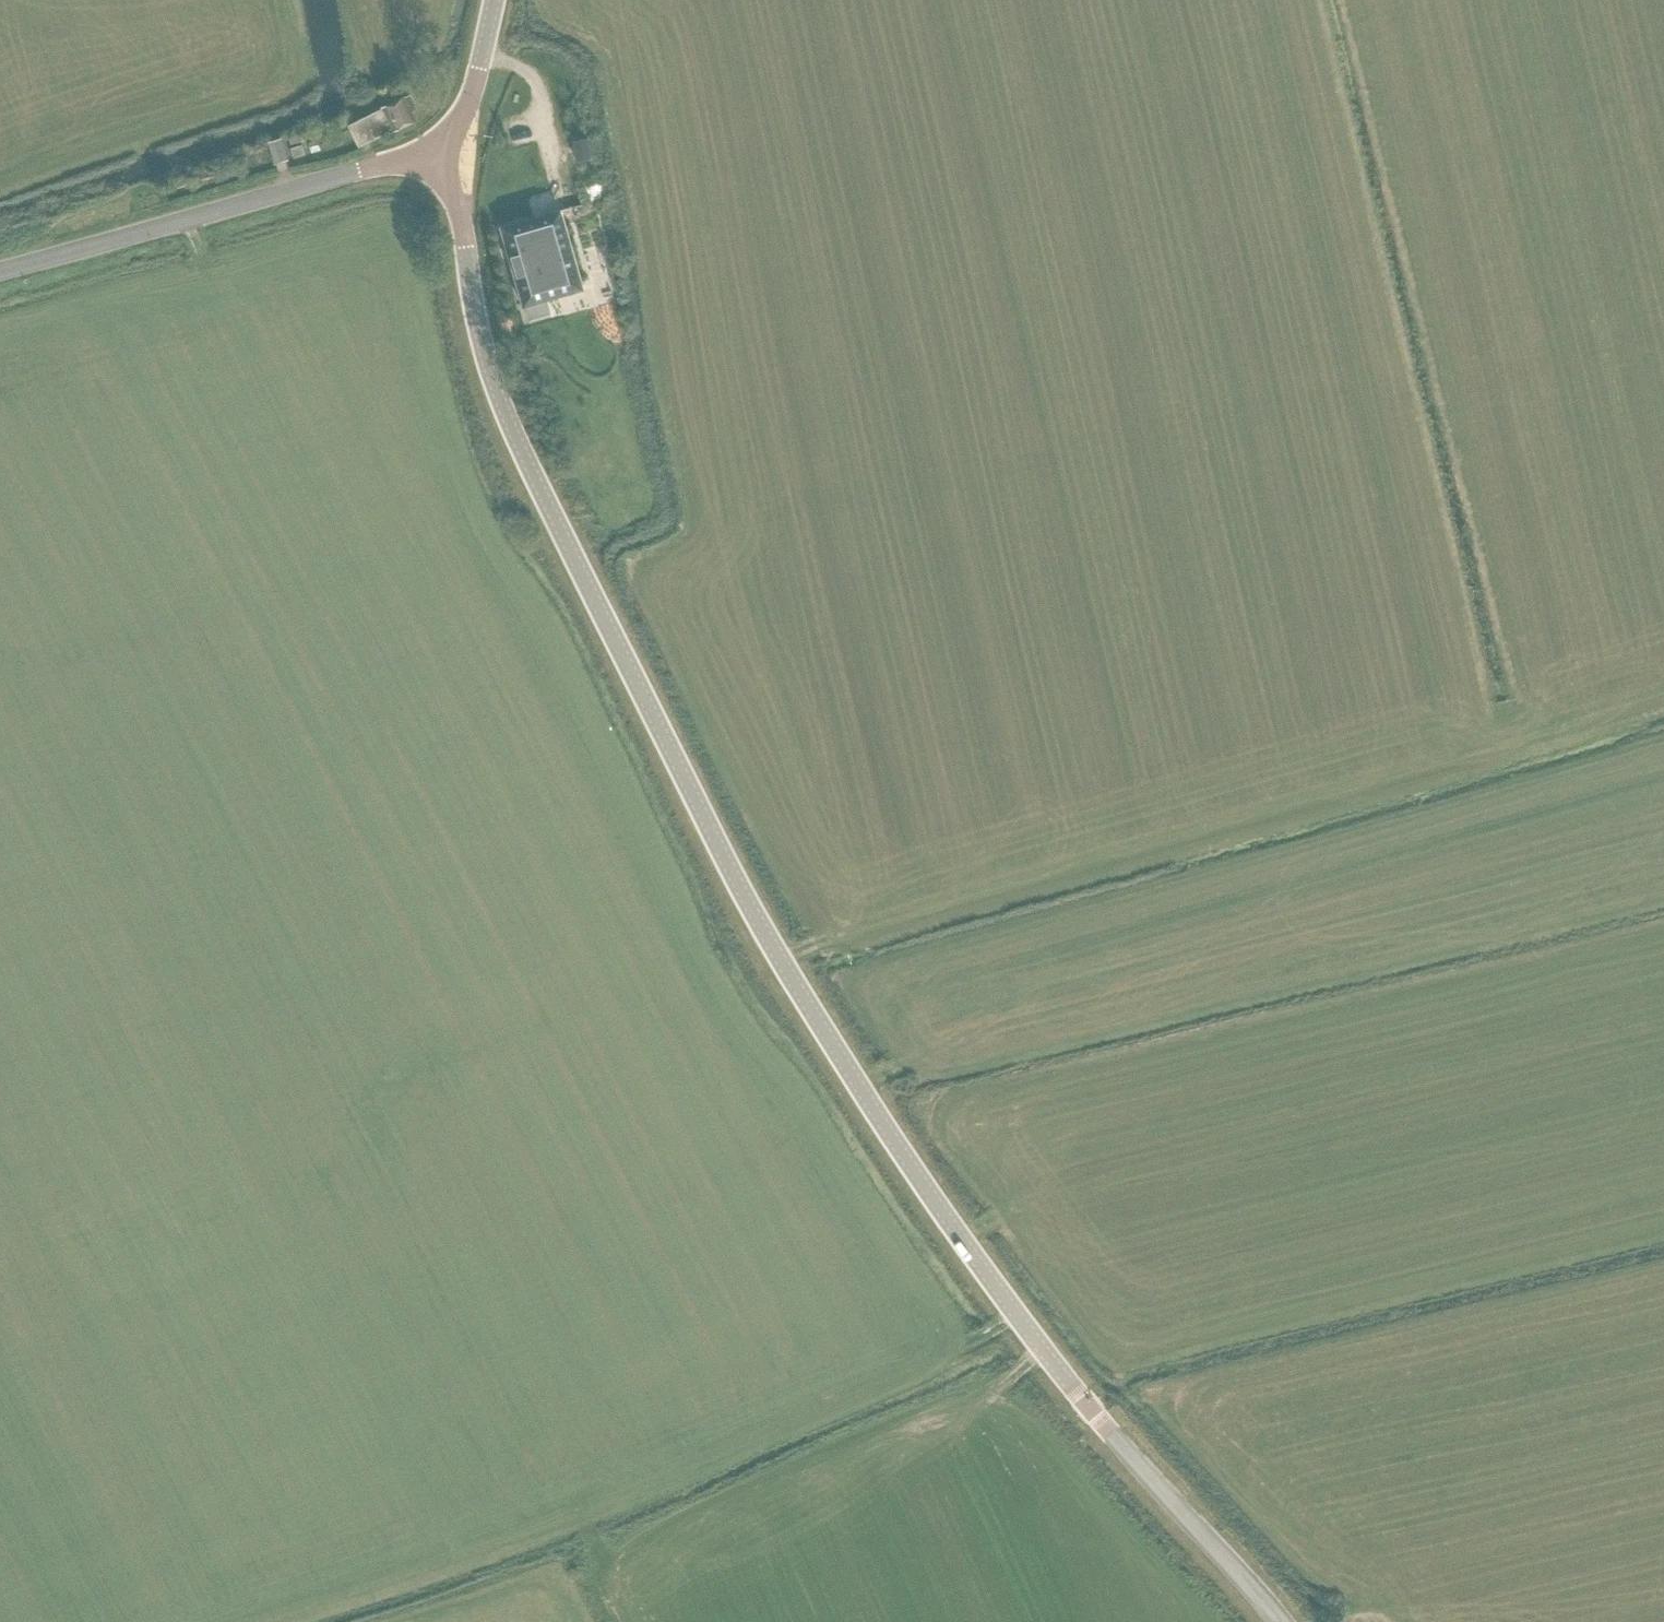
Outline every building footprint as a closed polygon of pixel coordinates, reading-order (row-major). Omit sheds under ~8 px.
[(411,112),(417,109),(410,95),(404,98),(401,93),(393,97),(396,102),(383,108),(383,109),(348,126),(359,148),(393,131),(394,131),(416,120),(411,112)] [(274,165),(288,161),(281,138),(267,143),(274,165)] [(576,161),(590,159),(587,140),(573,141),(576,161)] [(305,155),(302,146),(290,149),(293,159),(305,155)] [(216,178),(213,168),(199,172),(202,182),(216,178)] [(562,223),(594,215),(588,195),(558,204),(560,211),(500,228),(523,308),(583,291),(579,279),(562,223)]
